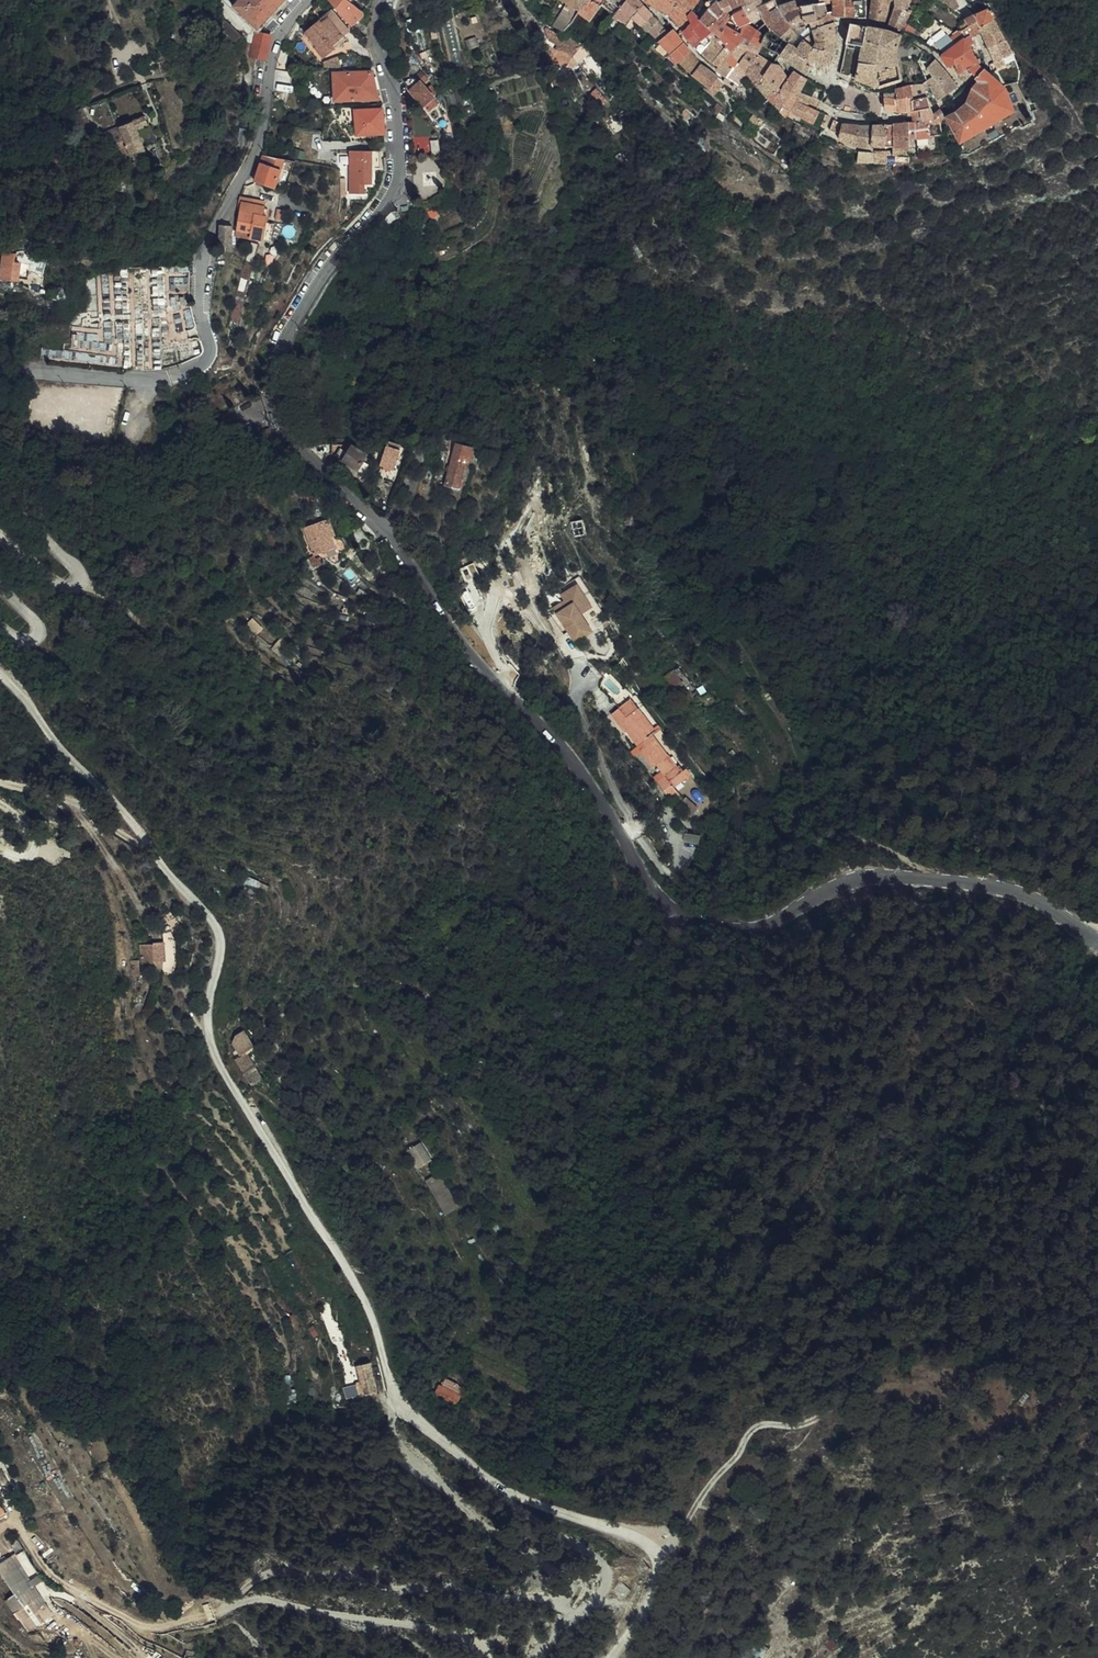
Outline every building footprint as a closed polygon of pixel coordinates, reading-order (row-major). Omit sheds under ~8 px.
[(233,5),(256,28),(285,0),(238,0),(233,5)] [(340,9),(354,26),(362,20),(360,5),(353,0),(332,0),(340,9)] [(585,13),(586,11),(596,18),(605,6),(609,0),(599,0),(598,1),(597,0),(564,0),(572,5),(584,12),(585,13)] [(630,0),(609,0),(605,6),(617,15),(623,7),(630,0)] [(623,7),(635,16),(637,17),(646,5),(643,0),(630,0),(623,7)] [(703,0),(662,0),(659,4),(666,9),(670,12),(674,15),(677,18),(683,26),(694,10),(703,0)] [(730,0),(726,0),(723,2),(722,0),(711,0),(709,1),(712,8),(703,19),(713,30),(729,12),(732,11),(735,10),(730,0)] [(735,10),(736,12),(747,6),(752,4),(750,0),(730,0),(735,10)] [(757,19),(771,35),(777,27),(782,21),(788,15),(791,11),(785,1),(781,3),(779,0),(771,0),(759,7),(763,16),(757,19)] [(786,1),(785,1),(791,11),(788,15),(792,21),(805,16),(803,2),(799,2),(799,0),(788,0),(786,1)] [(826,16),(826,11),(826,8),(826,2),(826,0),(823,0),(821,0),(815,1),(816,19),(826,16)] [(832,2),(832,9),(834,15),(843,16),(842,9),(842,0),(832,0),(832,2)] [(865,9),(865,0),(842,0),(842,9),(865,9)] [(884,23),(888,3),(876,0),(873,0),(870,17),(884,23)] [(893,4),(888,25),(899,29),(911,7),(908,6),(910,0),(894,0),(893,4)] [(962,3),(960,0),(950,0),(946,4),(955,9),(962,3)] [(810,1),(803,2),(805,16),(806,22),(810,20),(816,19),(815,1),(810,1)] [(976,16),(981,26),(983,31),(997,21),(984,1),(977,6),(973,11),(976,16)] [(755,21),(757,19),(763,16),(759,7),(756,2),(752,4),(747,6),(755,21)] [(584,12),(572,5),(565,6),(551,25),(567,35),(572,28),(583,15),(584,12)] [(646,25),(655,15),(646,5),(637,17),(646,25)] [(736,12),(744,27),(755,21),(747,6),(736,12)] [(617,15),(616,16),(621,20),(623,18),(630,23),(635,16),(623,7),(617,15)] [(325,53),(354,26),(340,9),(332,16),(328,12),(323,17),(320,14),(307,27),(317,40),(315,42),(325,53)] [(811,23),(812,29),(823,25),(834,20),(834,15),(832,9),(826,11),(826,16),(816,19),(810,20),(811,23)] [(705,34),(710,40),(713,36),(711,34),(713,30),(703,19),(694,10),(683,26),(683,27),(686,34),(689,38),(695,45),(705,34)] [(585,13),(584,12),(583,15),(593,22),(596,18),(586,11),(585,13)] [(968,21),(961,25),(965,33),(965,34),(970,31),(971,32),(975,29),(981,26),(976,16),(973,11),(968,14),(965,15),(968,21)] [(729,12),(713,30),(716,33),(723,42),(729,27),(731,22),(733,19),(729,12)] [(651,30),(660,20),(655,15),(646,25),(651,30)] [(777,27),(785,37),(796,29),(792,21),(788,15),(782,21),(777,27)] [(216,21),(237,41),(241,36),(220,16),(216,21)] [(796,29),(807,25),(806,22),(805,16),(792,21),(796,29)] [(771,35),(757,19),(755,21),(744,27),(745,30),(751,26),(768,41),(771,35)] [(660,20),(651,30),(661,40),(669,31),(660,20)] [(834,21),(834,20),(823,25),(824,40),(834,40),(834,23),(834,21)] [(985,35),(1000,25),(997,21),(983,31),(985,35)] [(895,51),(901,34),(901,33),(881,26),(864,23),(864,25),(848,22),(845,43),(860,46),(854,78),(878,87),(893,82),(899,80),(895,51)] [(656,45),(668,56),(673,51),(684,39),(674,25),(669,31),(661,40),(656,45)] [(796,29),(785,37),(791,44),(807,30),(807,25),(796,29)] [(824,40),(823,25),(812,29),(815,41),(824,40)] [(988,42),(1006,34),(1000,25),(985,35),(988,42)] [(743,34),(746,36),(764,48),(766,45),(768,41),(751,26),(745,30),(745,32),(743,34)] [(729,27),(723,42),(728,46),(731,50),(738,58),(747,46),(741,42),(746,36),(743,34),(737,32),(729,27)] [(784,54),(793,46),(791,44),(785,37),(777,27),(771,35),(783,50),(782,52),(784,54)] [(936,41),(944,50),(964,34),(960,27),(951,35),(948,32),(936,41)] [(288,42),(288,43),(296,48),(303,35),(296,30),(288,42)] [(581,42),(567,35),(566,39),(550,30),(548,33),(552,44),(561,49),(560,50),(564,50),(567,52),(571,54),(574,58),(581,42)] [(955,61),(957,71),(978,61),(983,58),(982,56),(981,56),(977,41),(971,32),(970,31),(965,34),(965,33),(964,34),(944,50),(941,52),(948,65),(955,61)] [(728,46),(723,42),(716,33),(713,36),(710,40),(699,50),(707,58),(705,59),(710,65),(712,63),(728,46)] [(264,58),(271,35),(257,34),(251,54),(254,57),(264,58)] [(705,34),(695,45),(699,50),(710,40),(705,34)] [(993,59),(1015,48),(1006,34),(988,42),(993,59)] [(768,41),(781,54),(782,52),(783,50),(771,35),(768,41)] [(739,59),(750,71),(757,60),(762,52),(775,64),(777,61),(764,48),(746,36),(741,42),(747,46),(738,58),(739,59)] [(673,51),(680,60),(691,49),(684,39),(673,51)] [(798,51),(801,54),(807,59),(814,45),(810,43),(803,39),(801,42),(798,51)] [(824,40),(815,41),(814,45),(832,48),(834,40),(824,40)] [(814,45),(807,59),(813,61),(829,64),(832,48),(814,45)] [(715,66),(731,50),(728,46),(712,63),(715,66)] [(788,57),(795,49),(793,46),(784,54),(788,57)] [(579,63),(577,60),(574,58),(571,54),(567,52),(564,50),(560,50),(548,48),(552,61),(572,72),(579,63)] [(686,67),(695,55),(691,49),(680,60),(686,67)] [(794,64),(801,54),(798,51),(795,49),(788,57),(787,59),(794,64)] [(739,59),(738,58),(731,50),(715,66),(714,67),(724,75),(739,59)] [(777,65),(775,64),(762,52),(757,60),(771,73),(777,65)] [(323,60),(324,66),(340,64),(338,53),(323,60)] [(794,64),(802,70),(805,64),(807,59),(801,54),(794,64)] [(689,70),(698,58),(695,55),(686,67),(689,70)] [(692,73),(700,61),(698,58),(689,70),(692,73)] [(950,76),(943,65),(935,58),(925,66),(931,75),(943,96),(957,86),(955,81),(950,76)] [(737,89),(750,71),(739,59),(724,75),(721,80),(724,81),(737,89)] [(771,73),(757,60),(750,71),(763,87),(771,79),(774,75),(771,73)] [(701,63),(700,61),(692,73),(692,74),(711,87),(717,77),(718,76),(701,63)] [(984,67),(978,61),(957,71),(959,77),(961,78),(963,79),(965,79),(967,78),(977,76),(984,67)] [(774,75),(771,79),(780,87),(783,83),(787,86),(791,79),(787,76),(780,67),(777,65),(771,73),(774,75)] [(995,78),(988,72),(984,67),(977,76),(979,79),(972,87),(966,103),(956,112),(947,117),(959,140),(1013,108),(1003,85),(1001,83),(995,78)] [(988,72),(995,78),(998,74),(990,67),(990,68),(989,70),(988,72)] [(288,87),(290,70),(278,69),(276,86),(288,87)] [(372,70),(333,74),(336,100),(377,97),(372,70)] [(799,96),(801,91),(803,89),(807,78),(795,71),(792,76),(791,79),(787,86),(786,88),(799,96)] [(849,83),(852,77),(843,74),(841,79),(849,83)] [(420,75),(415,79),(422,87),(427,83),(420,75)] [(925,79),(937,100),(943,96),(931,75),(925,79)] [(422,87),(415,79),(413,76),(405,83),(409,96),(418,107),(419,107),(431,97),(427,92),(422,87)] [(717,93),(724,81),(721,80),(717,77),(711,87),(710,89),(717,93)] [(773,99),(781,89),(780,87),(771,79),(763,87),(773,99)] [(919,97),(927,97),(921,83),(909,83),(909,87),(911,97),(919,97)] [(902,89),(906,112),(914,112),(911,97),(909,87),(902,89)] [(783,95),(795,104),(797,101),(799,96),(786,88),(784,92),(783,95)] [(431,89),(427,92),(431,97),(419,107),(421,109),(426,115),(437,107),(433,102),(434,101),(432,98),(436,95),(431,89)] [(781,89),(773,99),(787,116),(788,116),(791,110),(795,104),(783,95),(784,92),(781,89)] [(885,111),(899,112),(906,112),(902,89),(895,90),(896,93),(883,94),(885,111)] [(85,116),(98,117),(92,90),(78,97),(85,116)] [(801,91),(799,96),(797,101),(808,106),(809,103),(812,96),(801,91)] [(49,100),(41,93),(34,100),(42,108),(49,100)] [(911,97),(914,112),(919,110),(923,109),(919,97),(911,97)] [(921,116),(932,110),(931,106),(927,97),(919,97),(923,109),(919,110),(921,116)] [(717,109),(723,113),(728,105),(722,101),(717,109)] [(808,106),(797,101),(795,104),(791,110),(815,122),(820,111),(817,110),(812,107),(808,106)] [(357,133),(383,131),(381,105),(355,107),(357,133)] [(934,113),(941,125),(940,123),(941,121),(941,119),(942,117),(944,115),(944,114),(941,107),(934,113)] [(915,122),(926,117),(934,113),(932,110),(921,116),(919,110),(914,112),(914,115),(915,122)] [(765,127),(769,120),(760,112),(756,119),(765,127)] [(941,132),(941,125),(934,113),(926,117),(927,134),(935,133),(941,132)] [(151,123),(150,115),(121,121),(127,151),(140,148),(138,136),(142,135),(139,125),(151,123)] [(917,137),(927,134),(926,117),(915,122),(916,137),(917,137)] [(123,134),(121,121),(105,124),(114,134),(123,134)] [(838,137),(858,142),(861,125),(842,123),(833,121),(831,128),(840,131),(838,137)] [(807,133),(809,127),(801,123),(799,129),(807,133)] [(909,143),(909,141),(909,123),(893,124),(892,141),(909,143)] [(892,141),(893,124),(886,125),(885,141),(892,141)] [(873,125),(861,125),(858,142),(874,145),(873,141),(873,125)] [(873,125),(873,141),(885,141),(886,125),(873,125)] [(813,136),(816,131),(809,127),(807,133),(813,136)] [(909,143),(892,141),(892,144),(892,149),(909,153),(909,145),(909,143)] [(887,162),(887,145),(874,147),(874,161),(887,162)] [(860,147),(860,149),(859,159),(874,161),(874,147),(860,147)] [(379,149),(348,150),(350,194),(363,193),(363,184),(371,183),(371,167),(379,167),(379,149)] [(253,181),(253,183),(272,189),(280,165),(281,159),(273,157),(266,157),(261,156),(253,181)] [(243,198),(241,211),(237,211),(236,222),(238,222),(238,229),(252,231),(259,232),(261,216),(264,216),(265,210),(265,207),(264,207),(264,202),(243,198)] [(849,199),(840,198),(839,209),(848,210),(849,199)] [(434,207),(425,215),(430,221),(439,214),(434,207)] [(261,216),(259,232),(252,231),(251,236),(263,238),(263,236),(264,216),(261,216)] [(273,216),(267,216),(264,216),(263,236),(271,237),(273,216)] [(232,228),(217,227),(216,248),(230,249),(232,231),(232,228)] [(239,279),(246,281),(255,246),(247,244),(239,279)] [(17,249),(16,258),(33,260),(34,251),(17,249)] [(7,255),(0,255),(0,279),(3,279),(23,280),(24,262),(16,262),(16,255),(7,255)] [(246,281),(239,279),(235,297),(242,299),(246,281)] [(395,445),(386,442),(378,466),(386,469),(395,445)] [(356,473),(367,457),(350,445),(340,461),(356,473)] [(463,449),(454,447),(443,484),(457,489),(469,451),(463,449)] [(595,513),(583,515),(584,523),(596,520),(595,513)] [(335,535),(326,518),(320,521),(329,538),(332,537),(335,535)] [(584,523),(586,532),(598,528),(596,520),(584,523)] [(332,537),(329,538),(320,521),(303,530),(317,556),(336,545),(332,537)] [(358,548),(373,538),(365,525),(349,535),(358,548)] [(557,611),(573,641),(594,630),(584,612),(594,606),(580,581),(560,592),(567,606),(557,611)] [(678,653),(690,669),(692,672),(698,667),(684,649),(678,653)] [(680,676),(690,669),(678,653),(670,659),(680,676)] [(676,689),(685,683),(675,669),(667,675),(676,689)] [(645,701),(649,698),(636,682),(615,699),(628,714),(633,710),(643,722),(640,724),(649,734),(668,717),(664,712),(663,714),(659,717),(645,701)] [(649,698),(645,701),(659,717),(663,714),(649,698)] [(691,779),(705,767),(692,751),(684,757),(676,746),(678,744),(664,727),(649,741),(664,758),(667,755),(674,763),(678,768),(669,775),(686,794),(696,785),(691,779)] [(692,751),(683,740),(678,744),(676,746),(684,757),(692,751)] [(665,770),(669,775),(678,768),(674,763),(665,770)] [(638,901),(647,898),(642,884),(644,884),(641,875),(630,878),(638,901)] [(253,891),(266,897),(271,889),(272,888),(257,882),(253,891)] [(167,930),(165,938),(166,959),(156,959),(156,969),(156,973),(167,975),(177,954),(175,931),(167,930)] [(166,959),(165,938),(144,939),(144,951),(143,951),(143,969),(156,969),(156,959),(166,959)] [(241,1032),(237,1036),(247,1052),(252,1048),(253,1048),(241,1032)] [(254,1064),(247,1052),(237,1036),(234,1038),(231,1046),(239,1058),(235,1061),(244,1075),(256,1066),(254,1064)] [(252,1048),(247,1052),(254,1064),(261,1060),(252,1048)] [(253,1087),(264,1079),(256,1066),(244,1075),(253,1087)] [(408,1150),(419,1169),(435,1159),(424,1140),(408,1150)] [(406,1151),(401,1154),(409,1167),(414,1164),(406,1151)] [(353,1364),(359,1378),(369,1374),(366,1367),(368,1366),(365,1359),(353,1364)] [(445,1382),(463,1395),(474,1385),(471,1375),(460,1367),(445,1382)] [(380,1401),(372,1378),(369,1374),(359,1378),(370,1403),(380,1401)] [(463,1395),(445,1382),(442,1380),(435,1389),(457,1404),(463,1395)] [(28,1547),(18,1534),(11,1539),(20,1552),(28,1547)] [(24,1565),(16,1555),(2,1566),(9,1576),(22,1593),(18,1595),(33,1616),(43,1608),(42,1606),(51,1599),(40,1583),(37,1584),(24,1565)] [(37,1584),(40,1583),(47,1577),(44,1572),(36,1578),(26,1564),(24,1565),(37,1584)]
